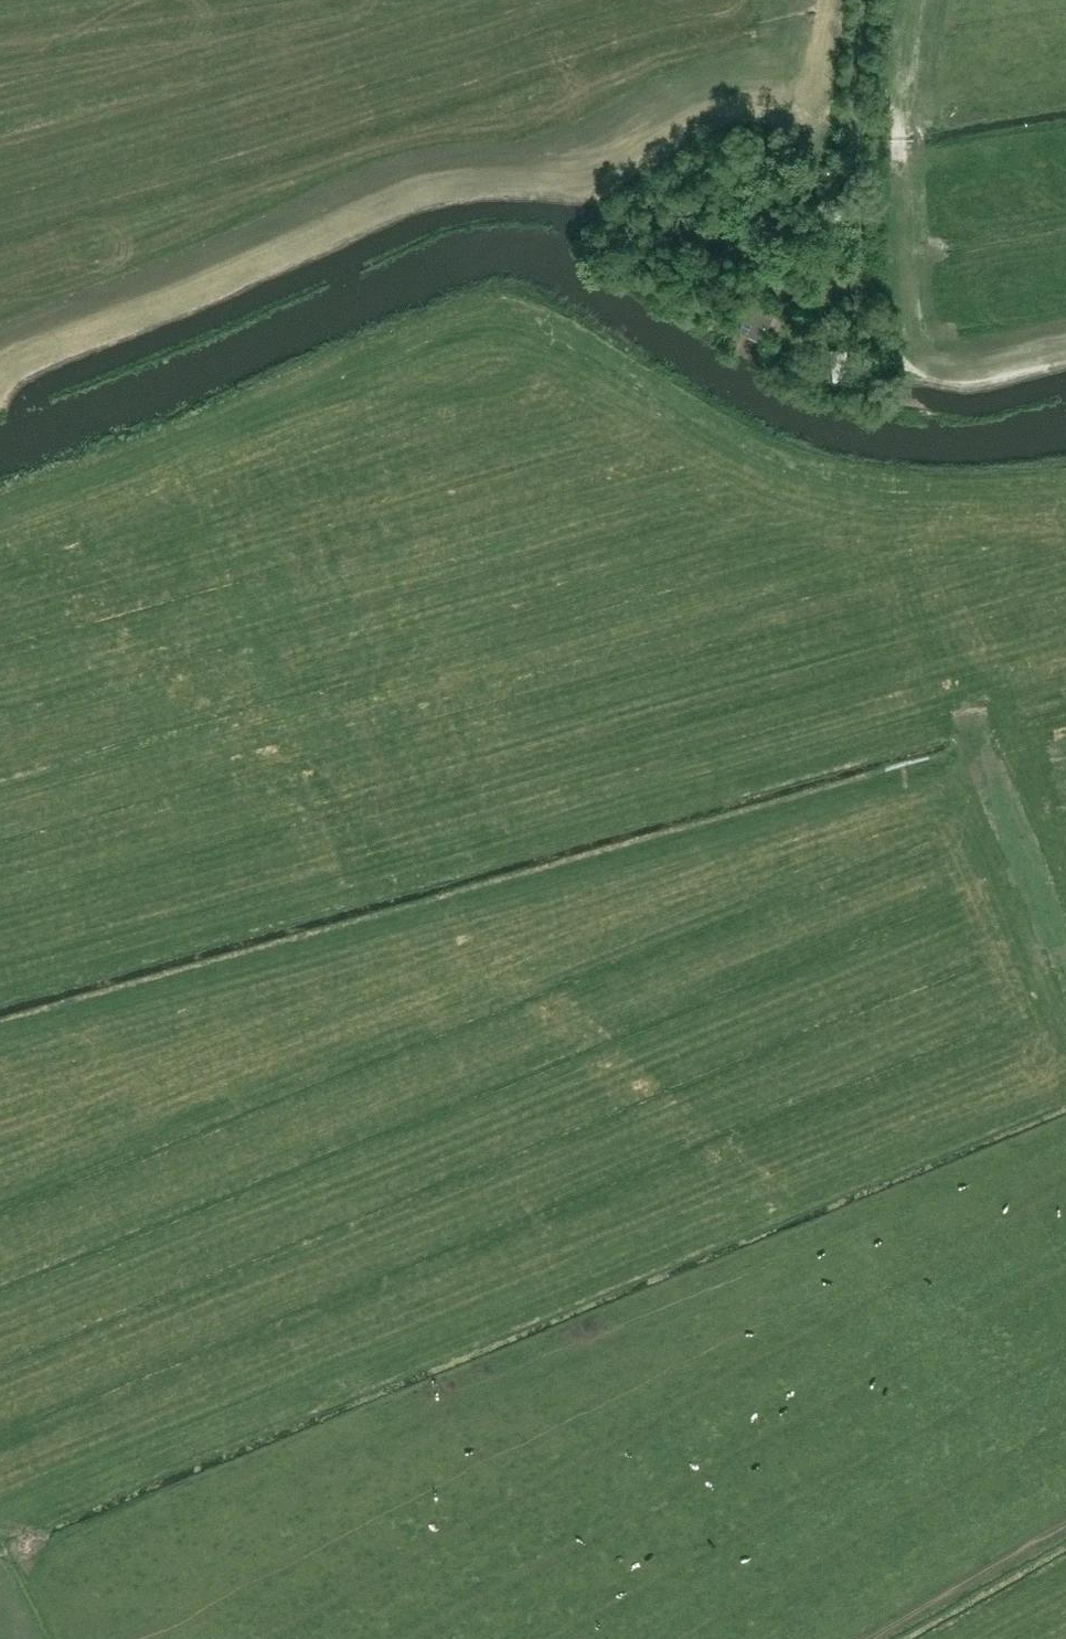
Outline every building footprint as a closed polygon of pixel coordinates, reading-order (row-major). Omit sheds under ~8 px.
[(851,384),(849,346),(833,346),(835,384),(851,384)]
